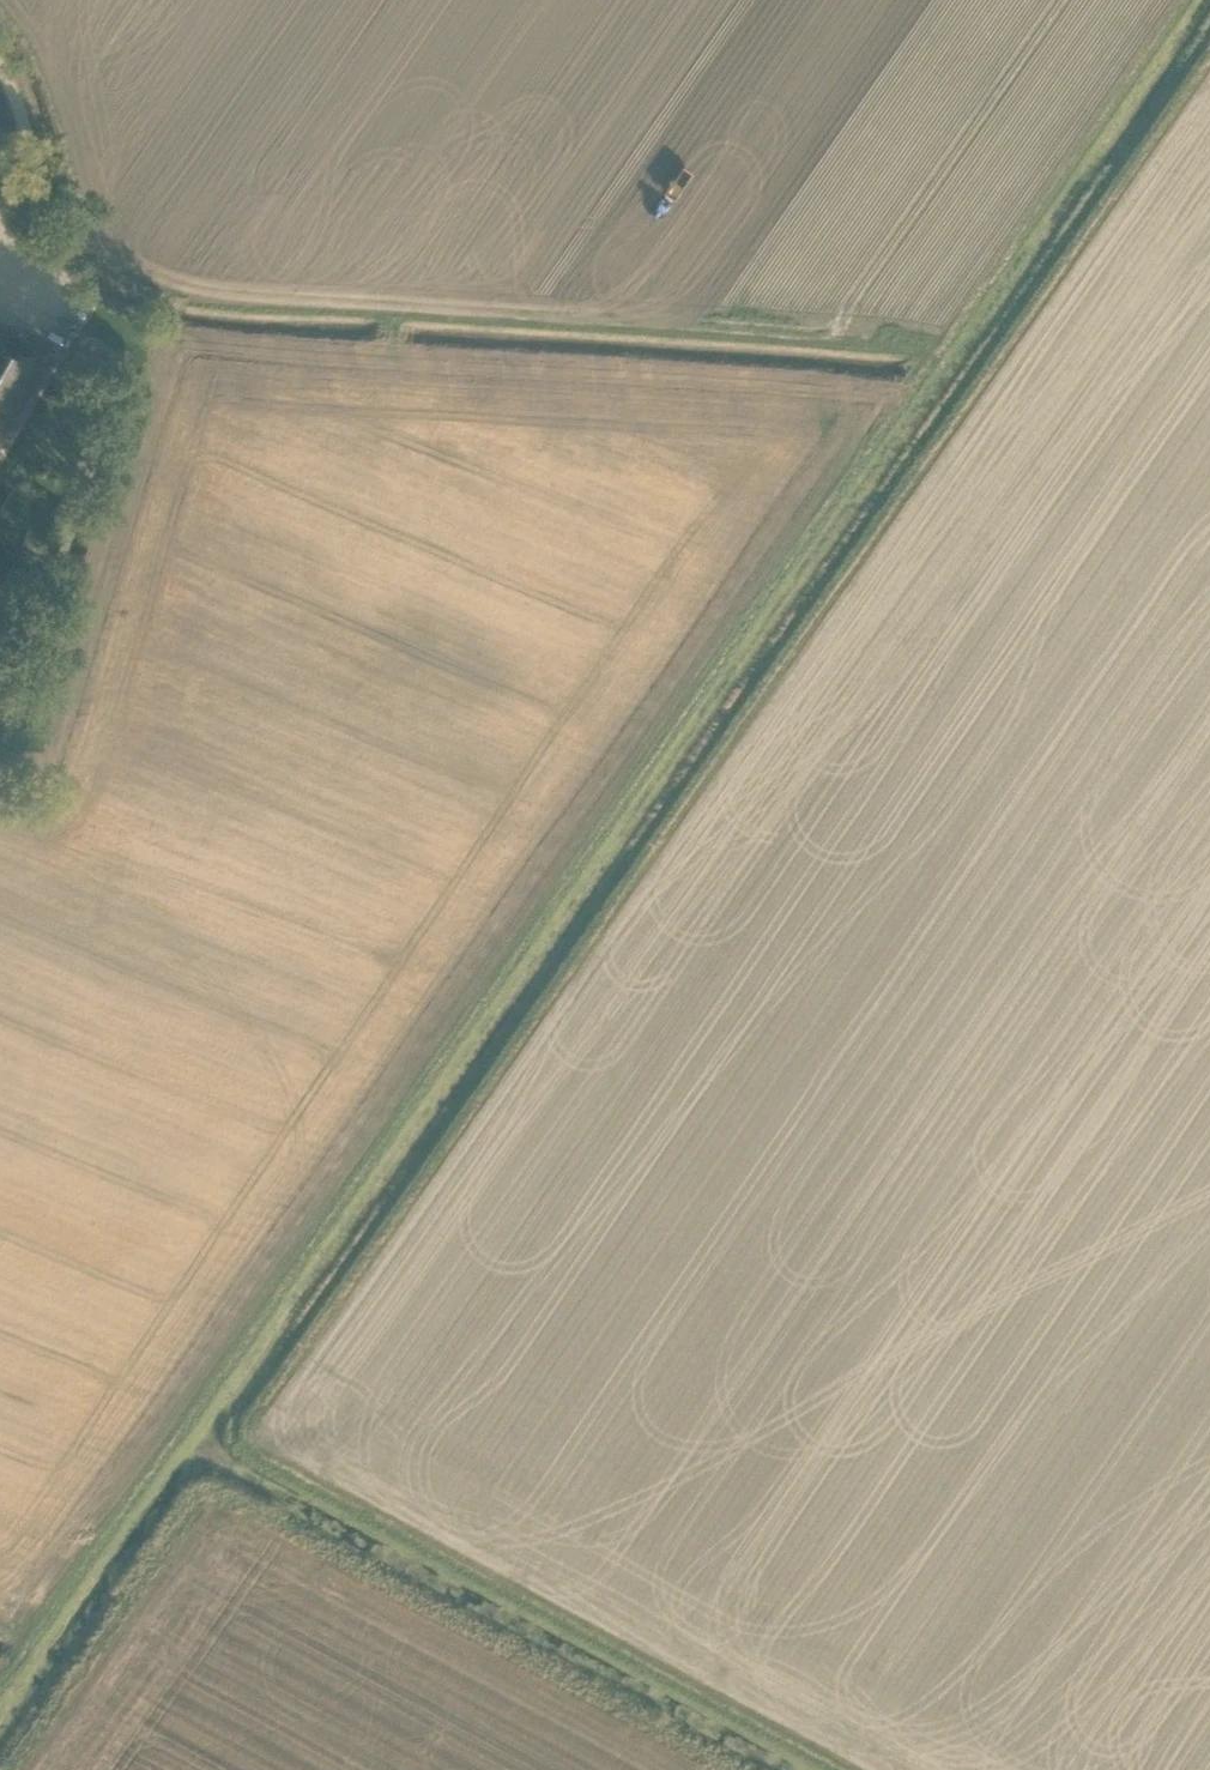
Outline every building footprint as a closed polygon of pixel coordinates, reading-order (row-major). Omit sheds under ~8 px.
[(59,355),(0,324),(0,456),(59,355)]
